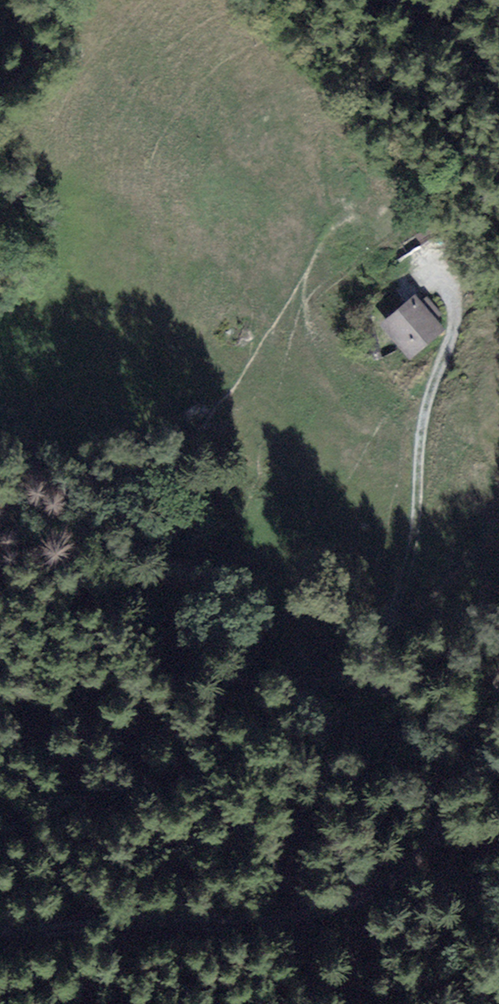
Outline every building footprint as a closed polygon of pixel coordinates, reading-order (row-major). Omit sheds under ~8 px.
[(441,327),(418,300),(386,327),(409,355),(441,327)]
